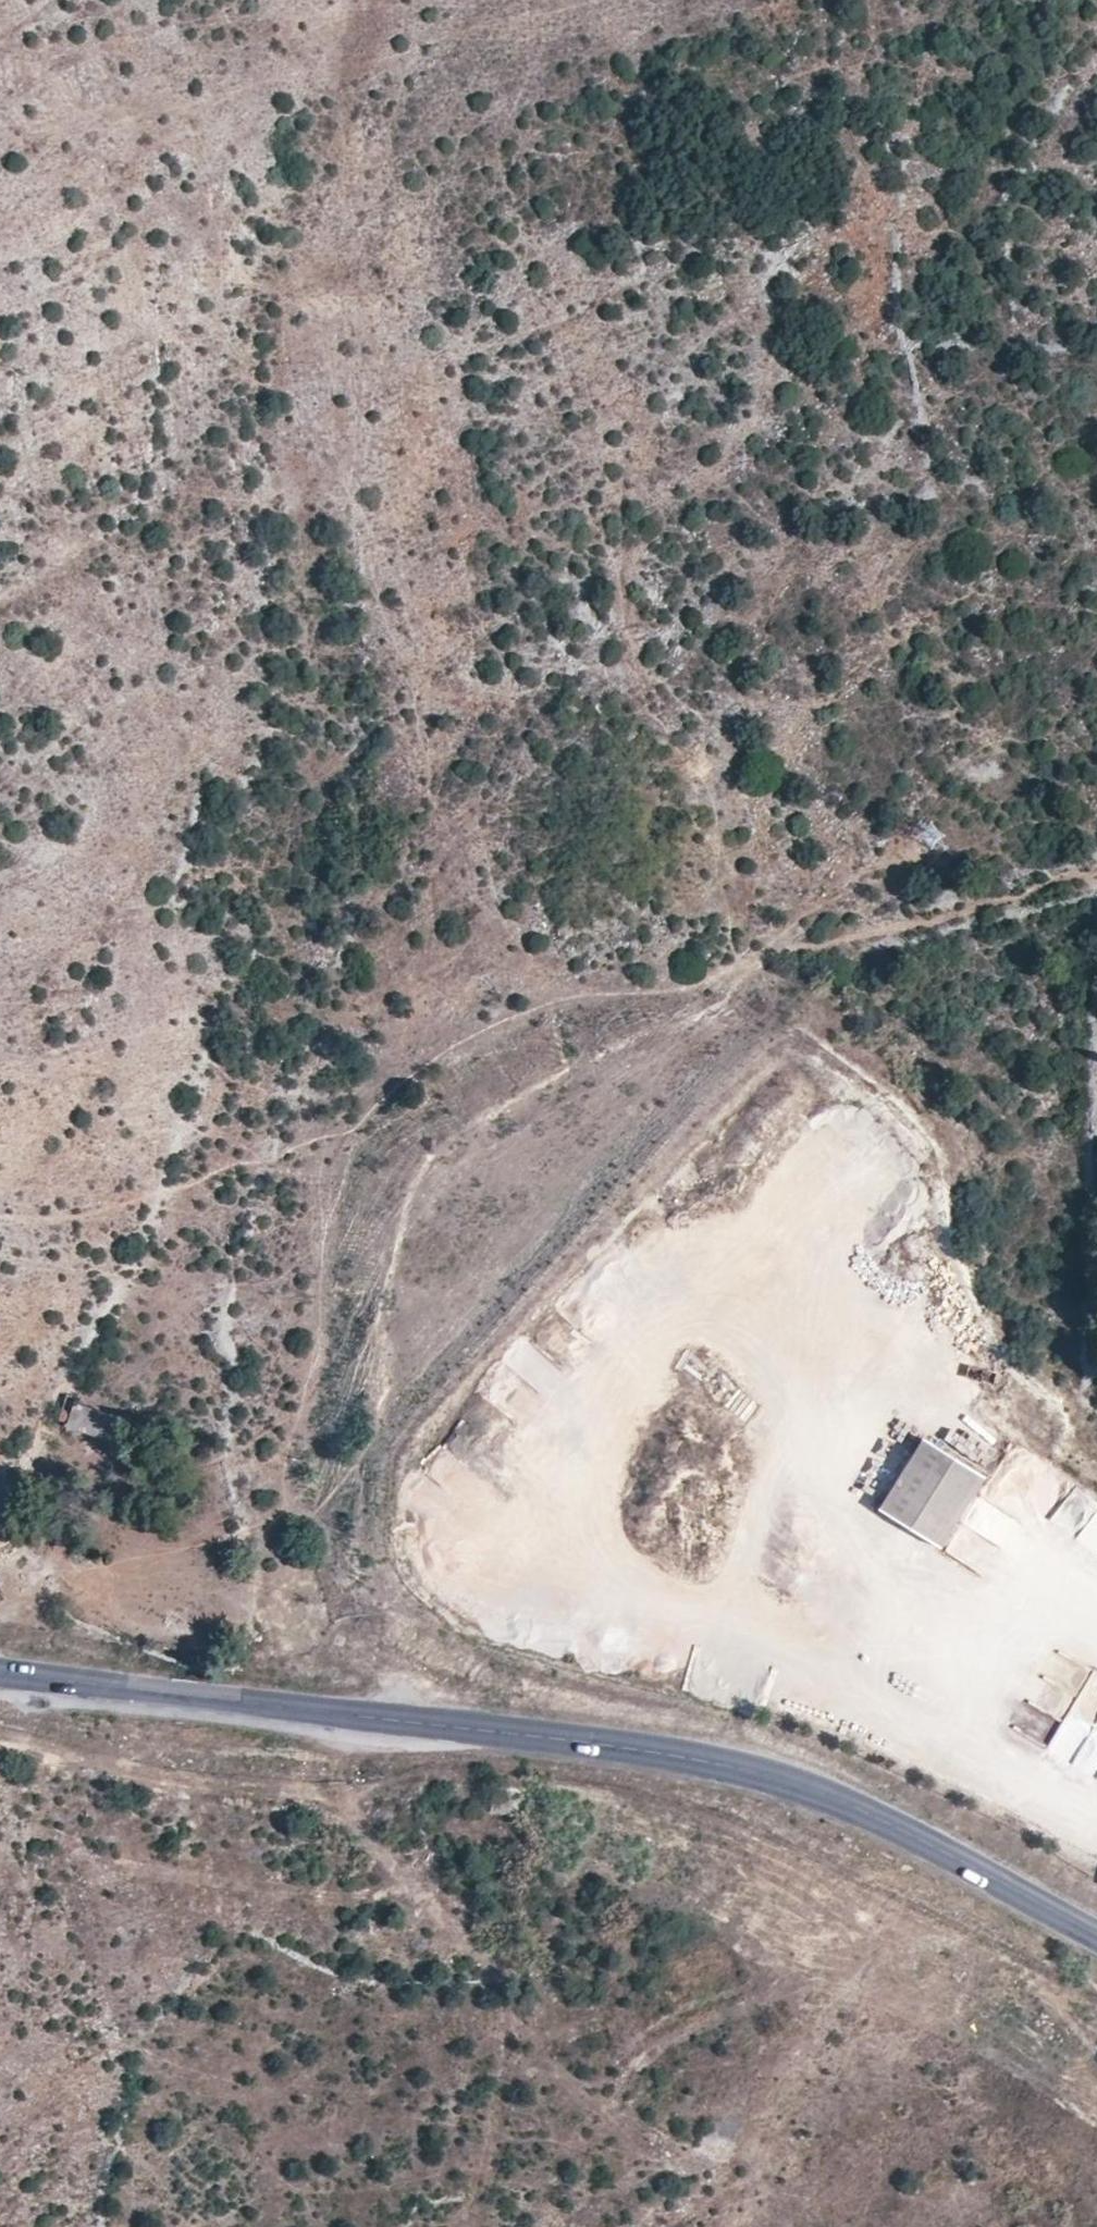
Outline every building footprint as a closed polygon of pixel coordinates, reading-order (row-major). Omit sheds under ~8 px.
[(121,1415),(76,1399),(67,1424),(112,1440),(121,1415)] [(476,1466),(489,1447),(467,1432),(454,1452),(476,1466)] [(986,1474),(925,1437),(883,1507),(943,1544),(986,1474)] [(1050,1520),(1074,1537),(1096,1503),(1096,1499),(1075,1484),(1050,1520)]
